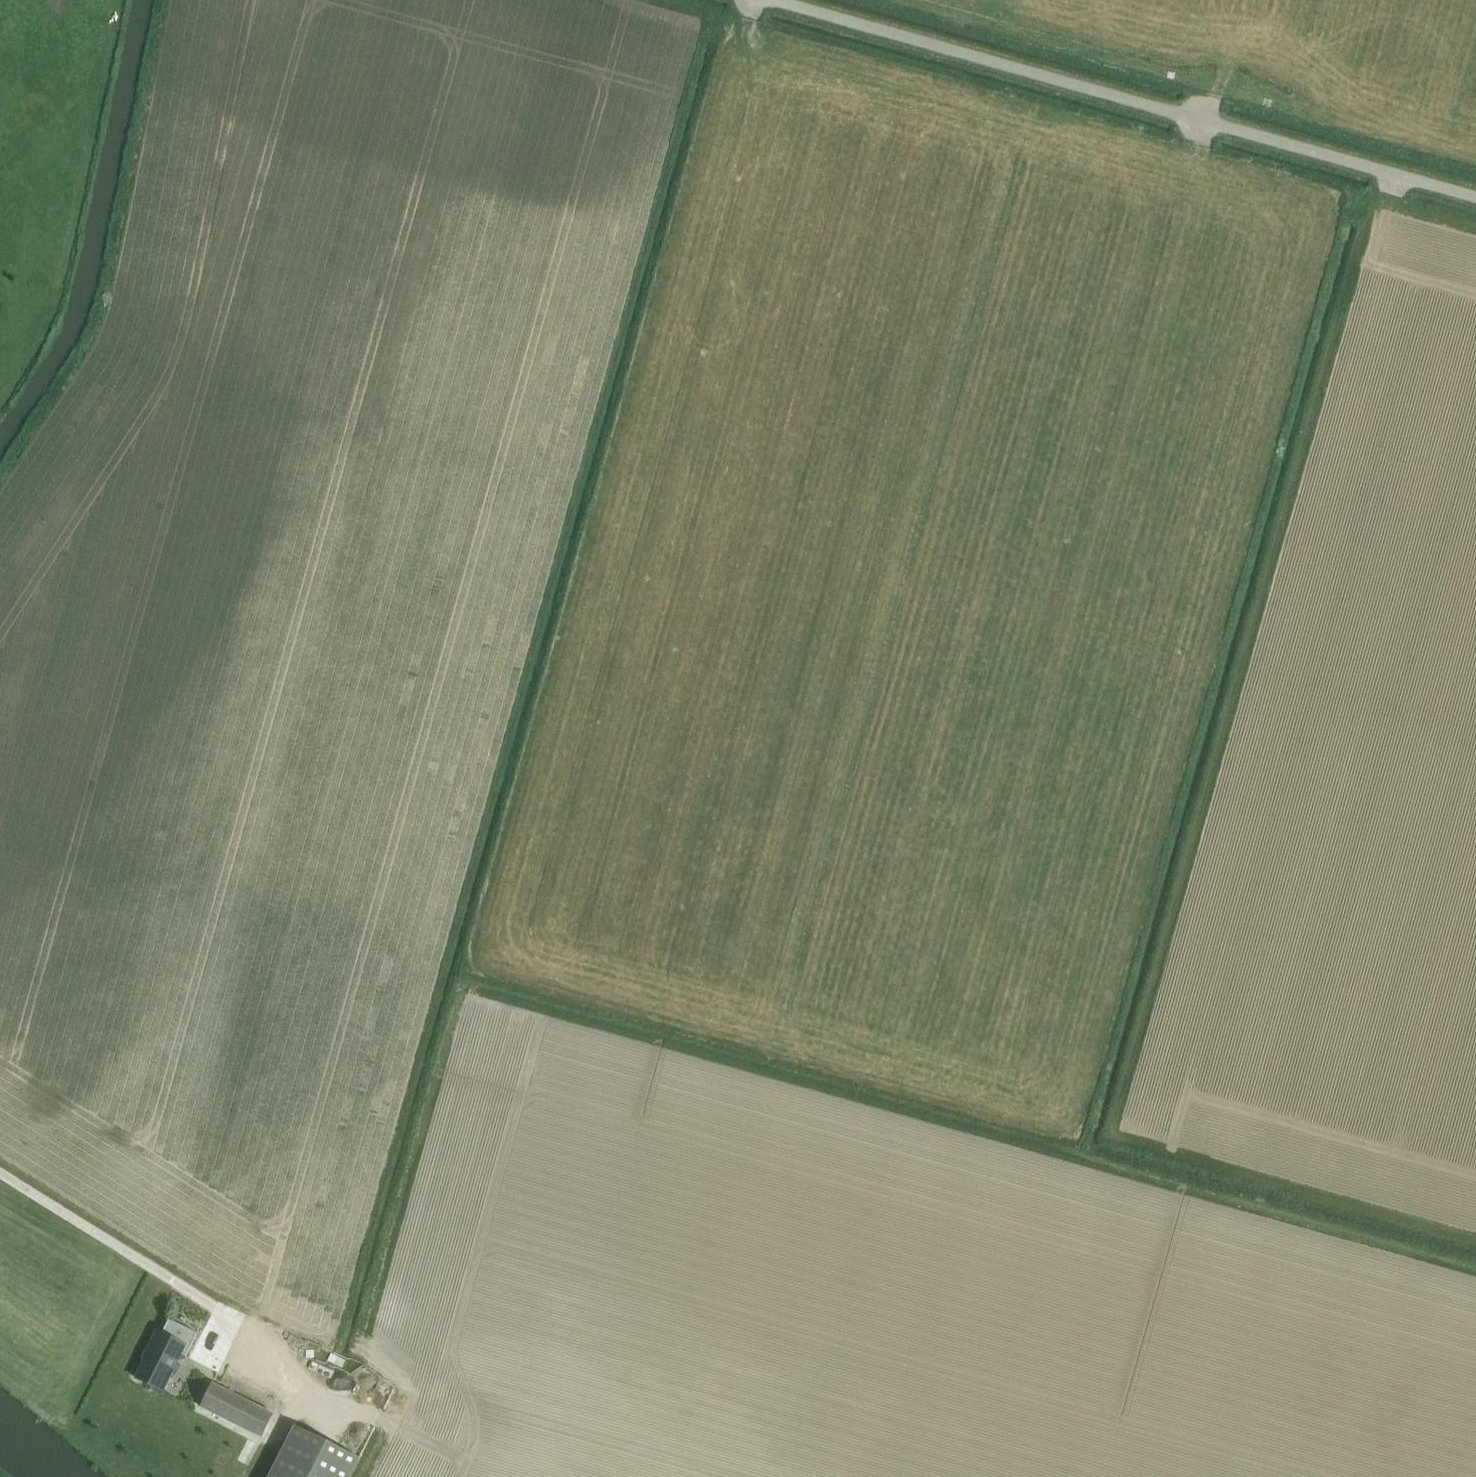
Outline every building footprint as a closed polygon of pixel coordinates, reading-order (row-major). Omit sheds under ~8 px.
[(149,1349),(135,1377),(163,1391),(182,1354),(185,1355),(197,1333),(168,1318),(162,1331),(156,1328),(147,1348),(149,1349)] [(260,1438),(272,1413),(211,1382),(198,1408),(260,1438)] [(351,1386),(340,1391),(347,1405),(358,1399),(351,1386)] [(294,1425),(268,1476),(348,1476),(359,1457),(294,1425)]
